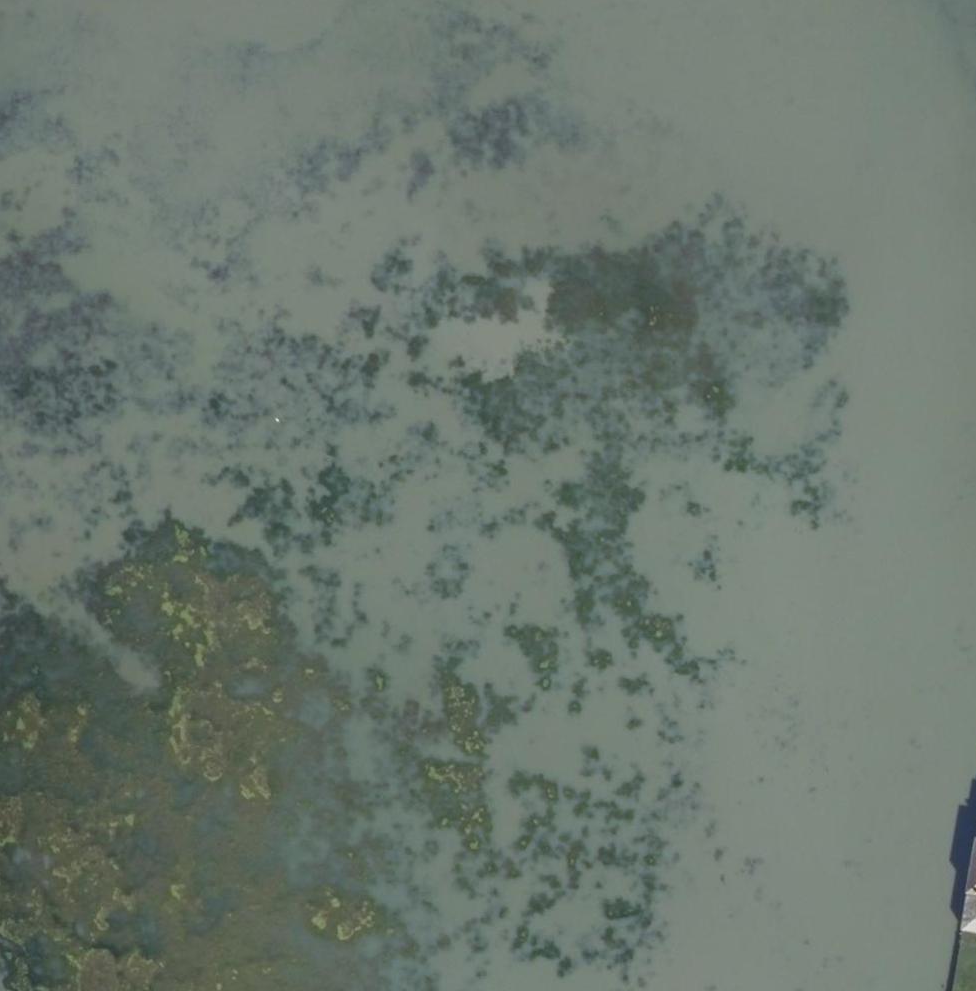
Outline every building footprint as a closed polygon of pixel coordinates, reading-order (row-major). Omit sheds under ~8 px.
[(962,928),(975,931),(975,851),(962,928)]
